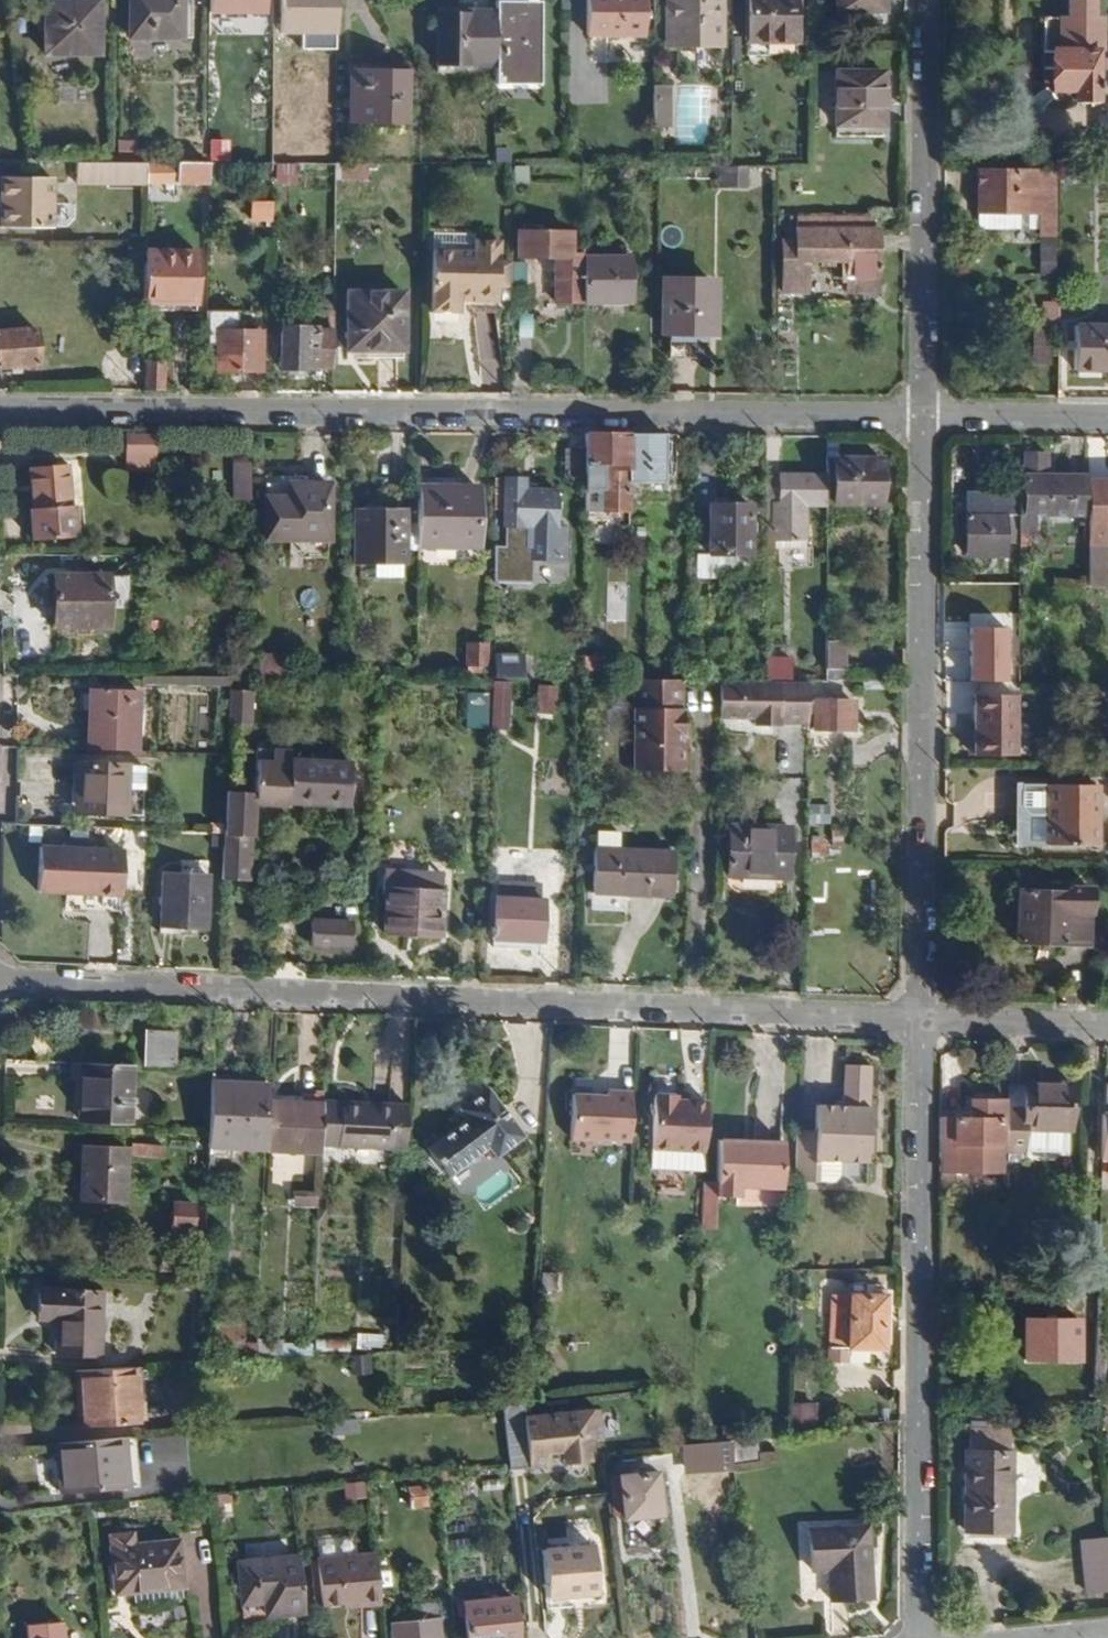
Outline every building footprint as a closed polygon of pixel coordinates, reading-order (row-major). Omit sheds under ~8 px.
[(46,54),(100,55),(101,0),(47,0),(46,54)] [(131,38),(182,39),(182,0),(131,0),(131,38)] [(588,35),(645,36),(645,0),(588,0),(588,35)] [(666,46),(721,46),(722,0),(666,0),(666,46)] [(746,42),(796,43),(797,0),(747,0),(746,42)] [(837,12),(884,12),(884,0),(837,0),(837,12)] [(1054,92),(1075,93),(1075,102),(1098,102),(1098,52),(1103,52),(1103,19),(1095,19),(1095,0),(1070,0),(1069,19),(1061,19),(1060,51),(1054,51),(1054,92)] [(539,84),(539,17),(524,17),(524,3),(496,3),(496,13),(496,66),(496,83),(539,84)] [(539,17),(540,3),(524,3),(524,17),(539,17)] [(496,66),(496,13),(470,14),(470,16),(440,15),(439,66),(496,66)] [(352,72),(351,121),(406,123),(407,73),(352,72)] [(837,73),(836,126),(884,126),(884,74),(837,73)] [(664,106),(664,90),(654,90),(653,106),(664,106)] [(664,138),(664,106),(653,106),(653,138),(664,138)] [(206,138),(208,160),(229,159),(228,137),(206,138)] [(664,148),(664,138),(653,138),(653,147),(664,148)] [(146,185),(146,163),(119,163),(78,162),(78,184),(146,185)] [(210,186),(209,163),(150,163),(149,185),(210,186)] [(368,181),(369,164),(337,164),(336,181),(368,181)] [(528,185),(529,165),(514,165),(514,184),(528,185)] [(296,184),(297,168),(282,167),(281,183),(296,184)] [(748,187),(748,167),(733,167),(722,167),(722,178),(726,178),(726,187),(748,187)] [(637,179),(637,169),(617,169),(616,182),(625,183),(625,179),(637,179)] [(1055,236),(1055,172),(980,171),(979,213),(1014,214),(1040,214),(1041,236),(1055,236)] [(52,181),(3,180),(3,228),(51,228),(52,181)] [(273,220),(273,203),(252,203),(251,220),(273,220)] [(1014,231),(1014,214),(979,213),(979,230),(1014,231)] [(875,230),(875,219),(798,218),(798,230),(875,230)] [(877,293),(878,230),(875,230),(798,230),(797,242),(784,241),(784,294),(807,293),(808,262),(847,262),(847,292),(877,293)] [(573,255),(573,232),(519,232),(518,258),(556,259),(556,303),(585,302),(585,258),(585,255),(573,255)] [(1053,269),(1054,239),(1037,239),(1036,269),(1053,269)] [(499,261),(499,240),(474,240),(473,254),(434,253),(433,311),(461,312),(461,301),(461,296),(474,296),(474,301),(498,302),(498,288),(499,261)] [(196,303),(196,253),(146,252),(145,304),(196,303)] [(630,302),(630,259),(585,258),(585,302),(630,302)] [(513,288),(513,262),(499,261),(498,288),(513,288)] [(665,281),(663,333),(714,334),(716,282),(665,281)] [(350,293),(349,350),(405,351),(404,293),(350,293)] [(1039,300),(1039,324),(1057,324),(1057,301),(1039,300)] [(1031,327),(1028,361),(1050,362),(1052,329),(1031,327)] [(1077,327),(1075,372),(1107,372),(1107,327),(1077,327)] [(335,368),(336,330),(318,330),(318,328),(283,328),(282,370),(317,369),(320,368),(335,368)] [(37,330),(0,332),(0,368),(12,368),(22,367),(39,366),(37,330)] [(219,332),(218,371),(262,372),(263,333),(219,332)] [(165,393),(165,365),(148,364),(147,393),(165,393)] [(22,375),(22,367),(12,368),(12,375),(22,375)] [(629,483),(629,436),(586,436),(586,450),(585,480),(585,511),(630,512),(629,483)] [(664,483),(665,437),(629,436),(629,483),(664,483)] [(155,451),(155,437),(129,437),(129,450),(155,451)] [(154,470),(155,451),(129,450),(129,470),(154,470)] [(585,480),(586,450),(567,450),(566,480),(585,480)] [(716,506),(717,454),(698,453),(698,555),(710,555),(710,506),(716,506)] [(1087,518),(1087,475),(1049,475),(1049,455),(1024,454),(1023,517),(1087,518)] [(882,506),(882,460),(828,459),(828,475),(828,505),(882,506)] [(254,460),(232,461),(233,500),(255,499),(254,460)] [(66,466),(29,469),(32,511),(30,511),(32,539),(76,536),(74,507),(71,507),(66,466)] [(828,505),(828,475),(778,476),(778,541),(806,541),(806,507),(828,507),(828,505)] [(778,541),(778,476),(766,476),(766,553),(777,553),(778,541)] [(508,527),(507,547),(534,550),(533,560),(566,561),(567,528),(556,527),(557,491),(526,490),(526,480),(506,480),(505,527),(508,527)] [(1091,481),(1090,545),(1107,545),(1107,481),(1091,481)] [(267,499),(267,540),(330,541),(330,485),(288,484),(288,498),(267,499)] [(479,548),(479,488),(418,487),(418,524),(418,548),(479,548)] [(749,555),(750,507),(716,506),(710,506),(710,555),(749,555)] [(406,524),(406,512),(358,511),(357,561),(376,561),(403,561),(405,562),(405,551),(406,524)] [(1006,558),(1007,543),(1020,542),(1020,519),(1006,519),(1006,513),(968,514),(968,558),(1006,558)] [(418,548),(418,524),(406,524),(405,551),(418,551),(418,548)] [(646,550),(646,528),(634,528),(634,550),(646,550)] [(1107,556),(1107,545),(1090,545),(1090,556),(1102,556),(1107,556)] [(749,571),(749,555),(710,555),(698,555),(698,580),(724,580),(725,572),(749,571)] [(1102,577),(1102,556),(1090,556),(1090,576),(1102,577)] [(403,577),(403,561),(376,561),(376,577),(403,577)] [(109,576),(55,575),(55,629),(109,628),(109,576)] [(1003,628),(967,628),(967,680),(1002,680),(1003,628)] [(846,669),(846,649),(836,649),(836,643),(828,642),(828,669),(846,669)] [(488,667),(489,645),(468,644),(466,666),(469,666),(482,667),(488,667)] [(787,660),(787,648),(767,648),(766,660),(787,660)] [(528,655),(496,656),(497,675),(528,675),(528,655)] [(259,658),(258,674),(282,676),(283,660),(259,658)] [(792,680),(792,660),(787,660),(766,660),(767,680),(792,680)] [(482,675),(482,667),(469,666),(468,674),(482,675)] [(230,688),(231,677),(146,677),(145,686),(230,688)] [(680,749),(680,731),(687,731),(686,711),(682,711),(681,679),(647,680),(641,679),(640,710),(636,710),(636,771),(683,771),(683,750),(680,749)] [(811,722),(813,680),(792,680),(767,680),(720,680),(719,716),(756,717),(755,725),(781,725),(781,722),(811,722)] [(884,689),(884,680),(860,680),(860,689),(884,689)] [(497,683),(493,730),(509,731),(512,685),(497,683)] [(557,688),(540,686),(538,714),(555,716),(557,688)] [(137,754),(140,692),(91,689),(88,751),(137,754)] [(251,725),(253,691),(230,689),(229,724),(251,725)] [(490,695),(469,695),(468,729),(488,730),(490,695)] [(975,696),(974,756),(1014,757),(1016,697),(975,696)] [(854,703),(818,702),(817,729),(854,730),(854,703)] [(286,803),(288,749),(255,748),(254,792),(253,803),(286,804),(286,803)] [(347,805),(349,762),(289,760),(286,803),(347,805)] [(78,763),(74,814),(124,815),(127,790),(142,792),(144,768),(78,763)] [(1048,847),(1049,818),(1030,818),(1022,811),(1023,786),(1017,787),(1017,831),(1022,837),(1031,837),(1030,847),(1048,847)] [(1097,846),(1098,787),(1023,786),(1022,811),(1030,818),(1049,818),(1048,847),(1097,846)] [(253,803),(254,792),(226,792),(226,814),(234,814),(234,829),(253,830),(253,803)] [(807,804),(806,823),(825,823),(825,804),(807,804)] [(248,880),(250,837),(253,837),(253,830),(234,829),(234,814),(226,814),(225,836),(223,879),(248,880)] [(789,879),(790,828),(732,826),(730,877),(789,879)] [(619,851),(620,834),(599,832),(598,850),(619,851)] [(813,838),(812,857),(827,858),(827,838),(813,838)] [(41,846),(38,890),(121,896),(124,851),(41,846)] [(671,898),(673,853),(619,851),(598,850),(595,850),(595,894),(671,898)] [(209,877),(209,862),(184,861),(183,875),(209,877)] [(207,928),(209,877),(183,875),(163,875),(161,925),(207,928)] [(543,902),(545,885),(502,883),(501,899),(543,902)] [(1021,892),(1018,944),(1089,946),(1090,889),(1070,888),(1070,893),(1021,892)] [(388,890),(386,933),(441,937),(444,893),(388,890)] [(541,943),(543,902),(501,899),(499,899),(495,940),(541,943)] [(354,923),(314,921),(312,947),(352,950),(354,923)] [(176,1068),(178,1033),(148,1032),(146,1067),(176,1068)] [(132,1123),(135,1066),(84,1064),(82,1121),(132,1123)] [(872,1096),(873,1066),(847,1065),(846,1095),(872,1096)] [(270,1103),(271,1085),(213,1082),(211,1139),(210,1148),(233,1149),(245,1149),(267,1150),(270,1103)] [(1070,1133),(1072,1086),(1026,1085),(1024,1108),(1008,1108),(1008,1120),(1007,1152),(1010,1153),(1025,1154),(1026,1154),(1029,1130),(1069,1133),(1070,1133)] [(470,1120),(431,1149),(450,1176),(490,1147),(496,1156),(522,1136),(490,1090),(462,1110),(470,1120)] [(632,1134),(633,1096),(574,1094),(572,1131),(611,1133),(632,1134)] [(874,1152),(875,1141),(871,1138),(872,1096),(846,1095),(845,1107),(819,1105),(818,1131),(800,1131),(798,1182),(838,1183),(842,1178),(844,1161),(868,1163),(870,1154),(874,1152)] [(707,1173),(710,1104),(678,1102),(679,1098),(657,1097),(654,1171),(707,1173)] [(1002,1172),(1003,1119),(1008,1120),(1008,1108),(1009,1100),(972,1100),(972,1119),(942,1119),(942,1172),(1002,1172)] [(323,1147),(325,1105),(270,1103),(267,1150),(323,1153),(323,1147)] [(406,1150),(408,1106),(325,1103),(325,1105),(323,1147),(406,1150)] [(1068,1154),(1069,1133),(1029,1130),(1026,1154),(1068,1154)] [(610,1146),(611,1133),(572,1131),(571,1144),(610,1146)] [(782,1188),(784,1143),(720,1140),(718,1187),(718,1196),(739,1197),(740,1186),(782,1188)] [(162,1158),(163,1147),(133,1143),(132,1154),(162,1158)] [(86,1148),(83,1201),(128,1203),(130,1150),(86,1148)] [(244,1159),(245,1149),(233,1149),(232,1159),(244,1159)] [(1023,1164),(1025,1154),(1010,1153),(1009,1163),(1023,1164)] [(716,1219),(718,1196),(718,1187),(706,1185),(705,1217),(716,1219)] [(197,1233),(198,1204),(176,1203),(174,1232),(180,1232),(191,1233),(197,1233)] [(165,1253),(164,1271),(189,1272),(190,1254),(165,1253)] [(558,1293),(559,1275),(544,1274),(543,1293),(558,1293)] [(59,1322),(58,1354),(100,1356),(104,1295),(43,1291),(41,1320),(59,1322)] [(833,1297),(831,1349),(886,1350),(888,1298),(833,1297)] [(1028,1323),(1027,1361),(1079,1361),(1079,1323),(1028,1323)] [(244,1341),(245,1328),(245,1326),(218,1325),(217,1340),(234,1341),(244,1341)] [(259,1341),(260,1328),(245,1328),(244,1341),(234,1341),(233,1352),(245,1353),(244,1362),(258,1361),(259,1341)] [(283,1360),(283,1343),(259,1341),(258,1361),(283,1360)] [(139,1422),(137,1369),(84,1372),(86,1426),(139,1422)] [(589,1448),(595,1442),(601,1441),(598,1411),(526,1417),(524,1404),(504,1406),(511,1464),(512,1471),(551,1467),(551,1460),(564,1459),(565,1465),(591,1462),(589,1448)] [(817,1431),(818,1404),(792,1404),(792,1431),(817,1431)] [(1012,1533),(1013,1455),(1009,1455),(1010,1432),(974,1431),(973,1454),(970,1454),(968,1531),(1012,1533)] [(130,1488),(126,1438),(58,1445),(62,1494),(130,1488)] [(760,1460),(757,1439),(732,1442),(735,1463),(760,1460)] [(735,1463),(732,1442),(696,1446),(680,1447),(687,1468),(735,1465),(735,1463)] [(622,1478),(626,1519),(661,1516),(657,1475),(622,1478)] [(411,1489),(412,1510),(429,1508),(427,1488),(411,1489)] [(234,1504),(232,1492),(215,1494),(216,1506),(226,1505),(234,1504)] [(228,1520),(226,1505),(216,1506),(218,1521),(228,1520)] [(812,1530),(814,1572),(830,1572),(832,1601),(872,1599),(869,1528),(812,1530)] [(113,1537),(119,1596),(136,1593),(138,1603),(184,1597),(182,1587),(185,1587),(180,1542),(137,1546),(135,1534),(113,1537)] [(1083,1544),(1088,1593),(1107,1591),(1107,1542),(1083,1544)] [(544,1552),(550,1599),(599,1594),(593,1547),(544,1552)] [(382,1605),(376,1556),(320,1562),(325,1606),(346,1604),(346,1609),(382,1605)] [(305,1614),(299,1557),(240,1563),(244,1607),(266,1605),(268,1618),(305,1614)] [(470,1637),(518,1637),(514,1599),(466,1605),(470,1637)] [(396,1637),(441,1637),(439,1621),(394,1626),(396,1637)]
